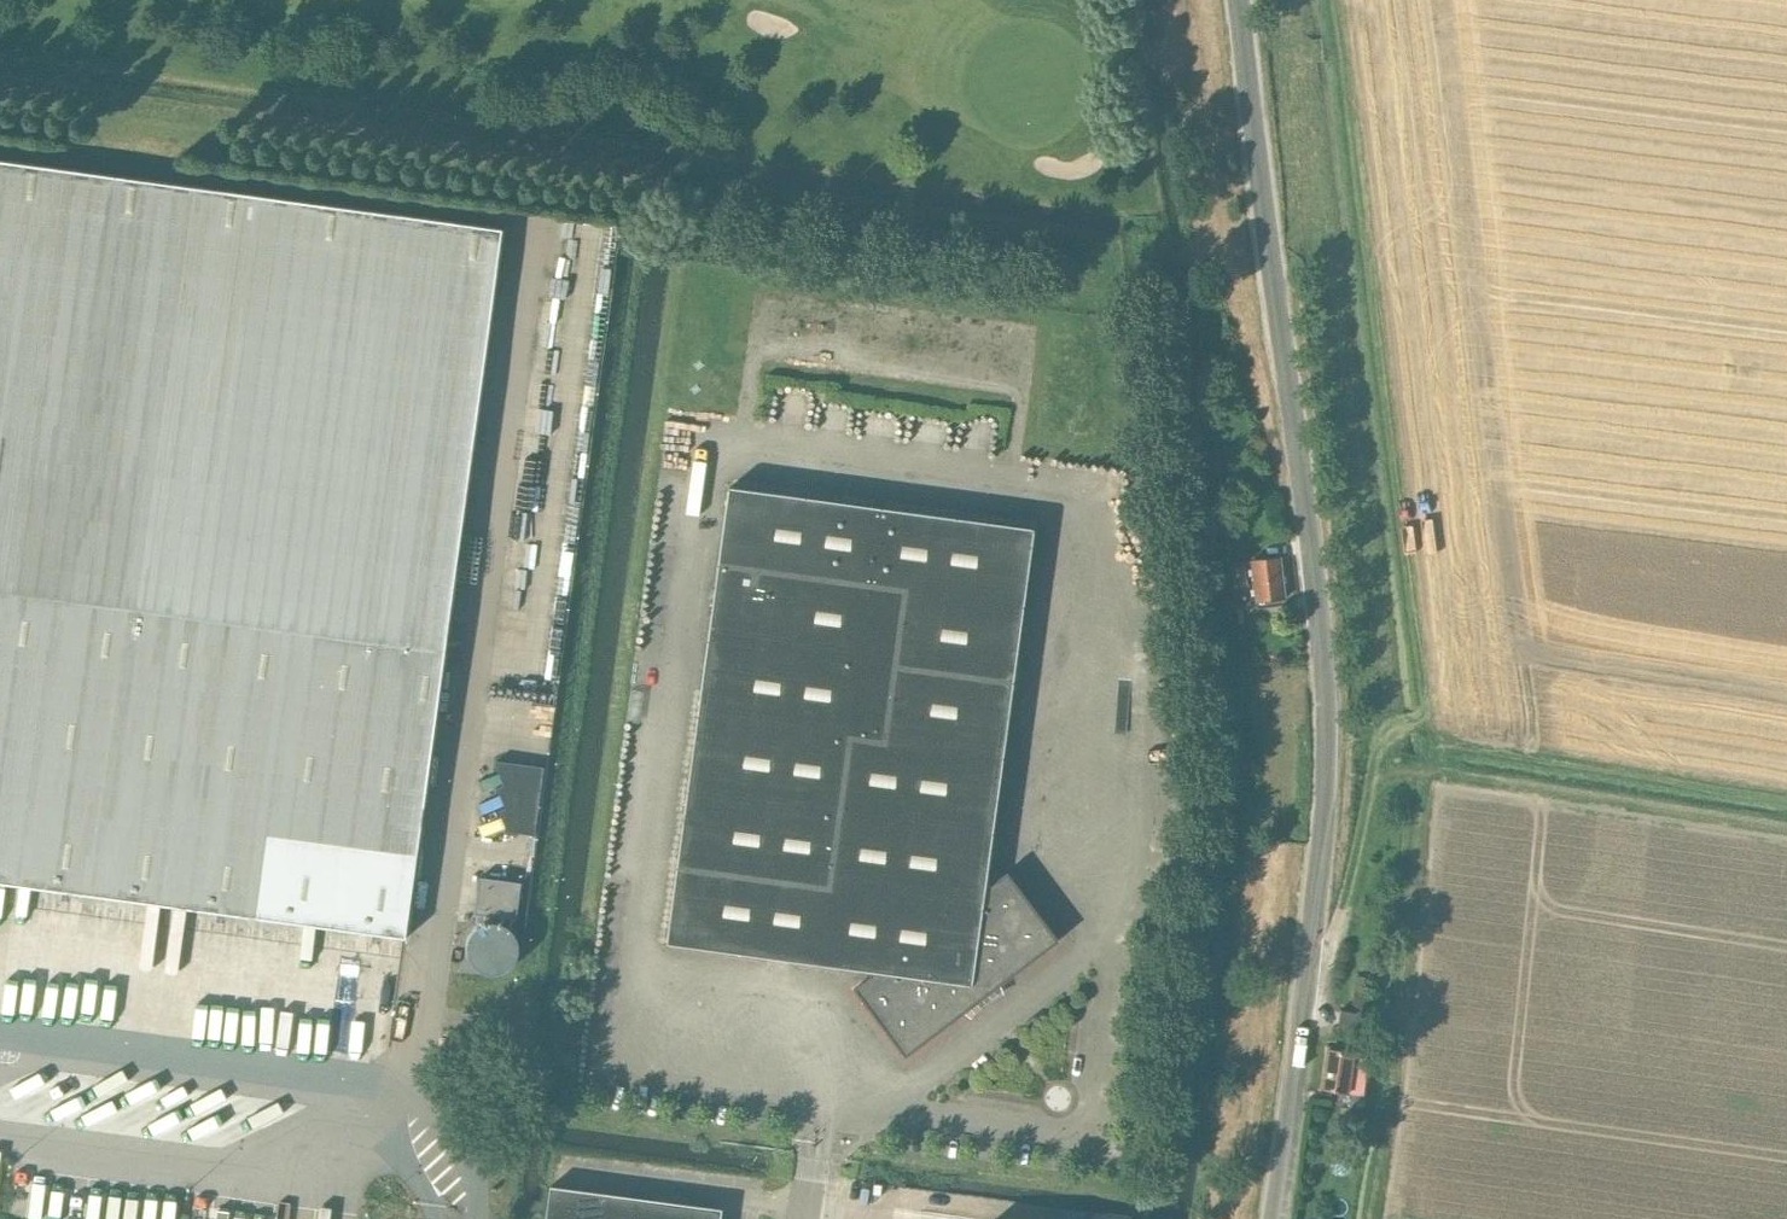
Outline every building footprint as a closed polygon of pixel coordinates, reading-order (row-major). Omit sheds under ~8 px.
[(0,882),(28,886),(53,890),(80,893),(105,897),(131,900),(157,904),(184,907),(209,911),(237,915),(260,918),(287,922),(313,925),(338,928),(363,932),(389,936),(406,938),(502,230),(0,161),(0,882)] [(729,487),(667,943),(871,971),(870,976),(863,982),(863,981),(853,988),(905,1056),(977,1002),(980,1006),(990,998),(987,995),(1059,940),(1006,872),(997,879),(997,880),(991,885),(985,884),(1033,529),(729,487)] [(1256,601),(1278,598),(1285,597),(1280,555),(1251,559),(1256,601)] [(1230,562),(1234,587),(1247,585),(1244,560),(1230,562)] [(496,760),(496,764),(504,784),(497,787),(506,806),(499,810),(507,830),(535,834),(545,766),(496,760)] [(480,876),(475,913),(516,919),(521,882),(480,876)] [(469,964),(475,970),(483,974),(492,976),(500,974),(508,970),(514,963),(518,955),(518,947),(516,938),(511,931),(504,925),(496,922),(487,922),(479,925),(472,931),(467,938),(465,947),(466,956),(469,964)] [(1341,1009),(1338,1025),(1338,1026),(1362,1030),(1365,1012),(1341,1009)] [(1367,1055),(1327,1049),(1321,1088),(1362,1094),(1367,1055)] [(675,1103),(673,1117),(687,1119),(689,1105),(675,1103)] [(546,1218),(721,1218),(722,1208),(550,1185),(546,1218)]
